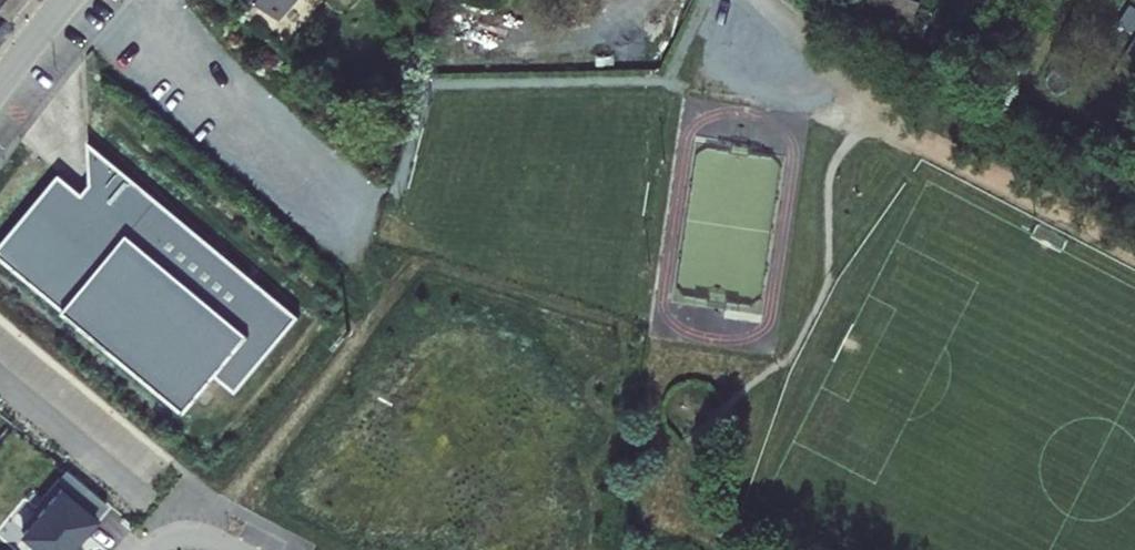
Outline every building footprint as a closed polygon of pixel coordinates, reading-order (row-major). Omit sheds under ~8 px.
[(11,0),(0,0),(0,14),(11,0)] [(249,21),(268,0),(224,0),(249,21)] [(846,21),(889,43),(904,15),(874,0),(857,0),(846,21)] [(297,310),(86,139),(89,184),(85,188),(81,193),(58,174),(0,246),(0,258),(186,409),(215,373),(234,388),(297,310)] [(60,540),(64,543),(76,529),(37,497),(0,541),(0,543),(8,549),(52,549),(60,540)]
